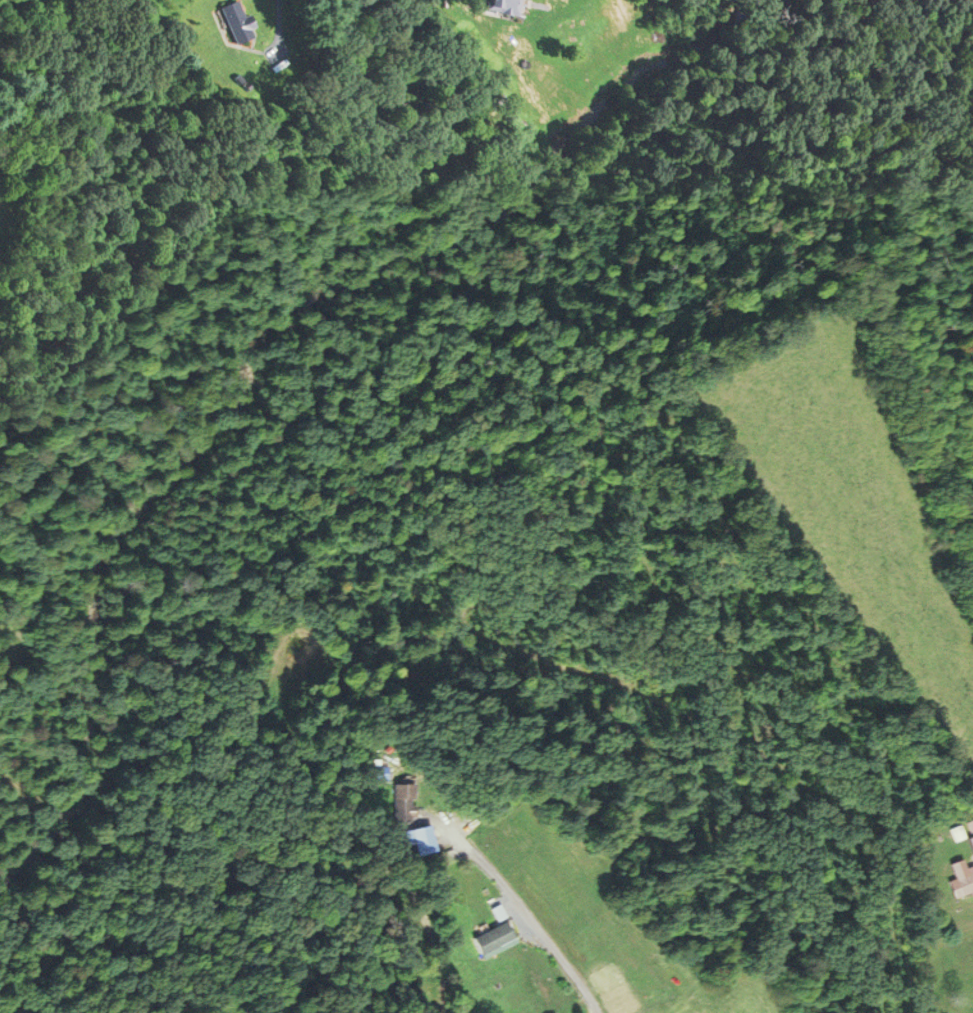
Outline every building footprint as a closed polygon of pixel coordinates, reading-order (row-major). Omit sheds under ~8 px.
[(239,26),(226,0),(247,0),(256,18),(239,26)] [(483,8),(523,14),(525,0),(484,0),(483,8)] [(414,781),(392,781),(392,819),(414,819),(414,781)] [(957,870),(957,894),(972,894),(972,870),(957,870)] [(469,935),(479,957),(515,940),(505,919),(469,935)]
